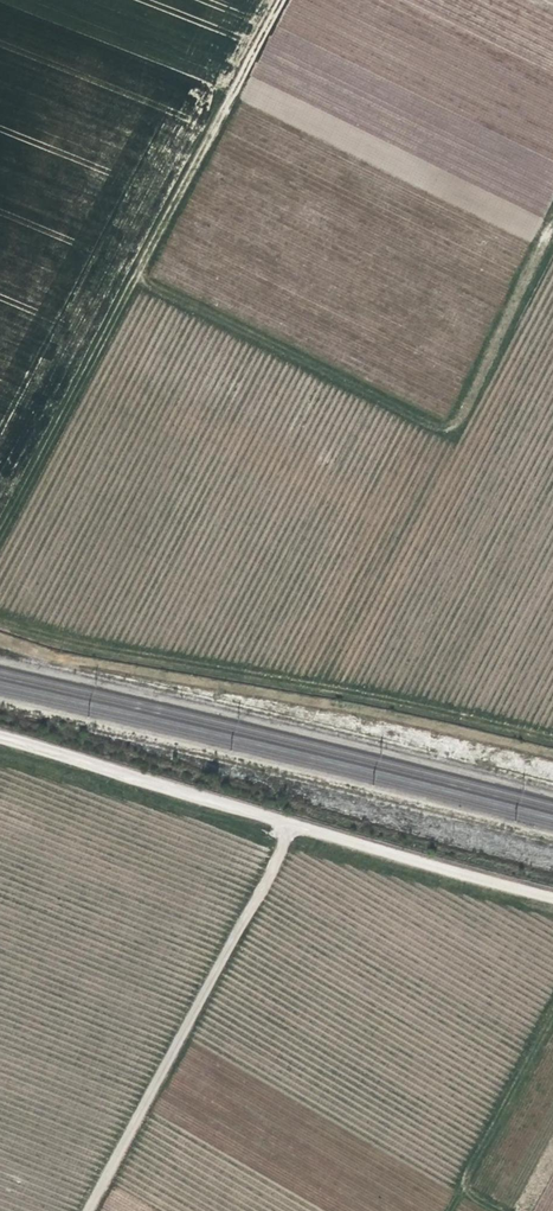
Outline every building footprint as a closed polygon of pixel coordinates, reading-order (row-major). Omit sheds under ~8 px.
[(31,814),(20,809),(11,826),(22,832),(31,814)]
